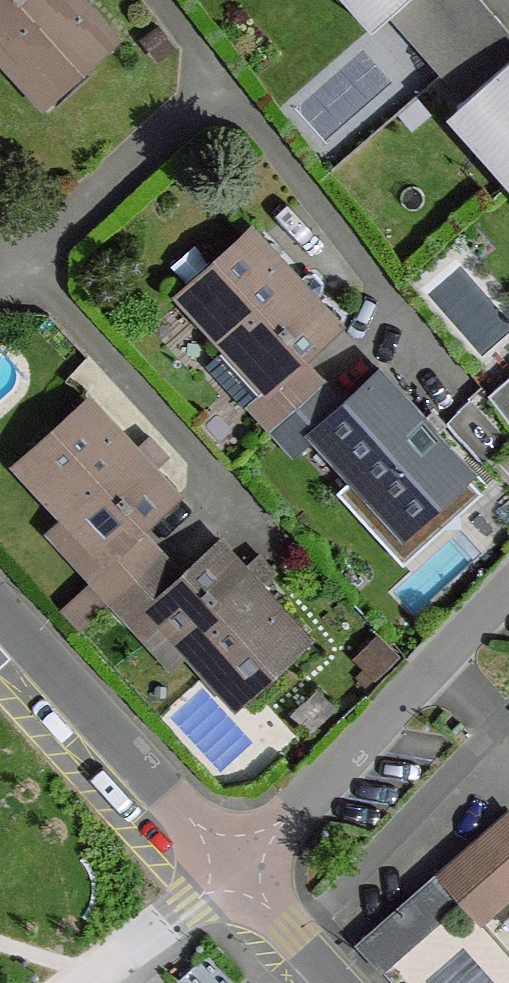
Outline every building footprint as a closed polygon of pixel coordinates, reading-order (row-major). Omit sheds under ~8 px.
[(75,0),(0,0),(0,50),(47,100),(112,41),(75,0)] [(405,0),(376,0),(389,15),(405,0)] [(508,60),(508,30),(482,0),(405,0),(389,15),(442,73),(465,98),(508,60)] [(465,98),(457,106),(489,142),(497,136),(508,150),(508,60),(465,98)] [(231,344),(271,388),(302,361),(339,327),(250,230),(183,291),(231,344)] [(245,411),(251,406),(271,388),(231,344),(206,366),(245,411)] [(323,384),(302,361),(271,388),(251,406),(273,430),(323,384)] [(379,374),(342,407),(313,434),(402,531),(470,471),(422,420),(379,374)] [(491,395),(508,419),(508,378),(491,395)] [(342,407),(323,384),(273,430),(293,453),(313,434),(342,407)] [(71,514),(111,558),(142,531),(179,496),(90,400),(23,460),(71,514)] [(163,554),(142,531),(111,558),(91,576),(98,583),(113,600),(163,554)] [(219,543),(182,577),(153,604),(242,701),(310,641),(260,588),(219,543)] [(182,577),(163,554),(113,600),(133,623),(153,604),(182,577)] [(113,600),(98,583),(68,611),(83,628),(113,600)] [(508,812),(439,873),(461,897),(482,922),(508,898),(508,812)] [(461,897),(439,873),(415,895),(436,918),(461,897)] [(415,895),(382,923),(404,947),(436,918),(415,895)] [(404,947),(382,923),(357,946),(379,970),(404,947)]
